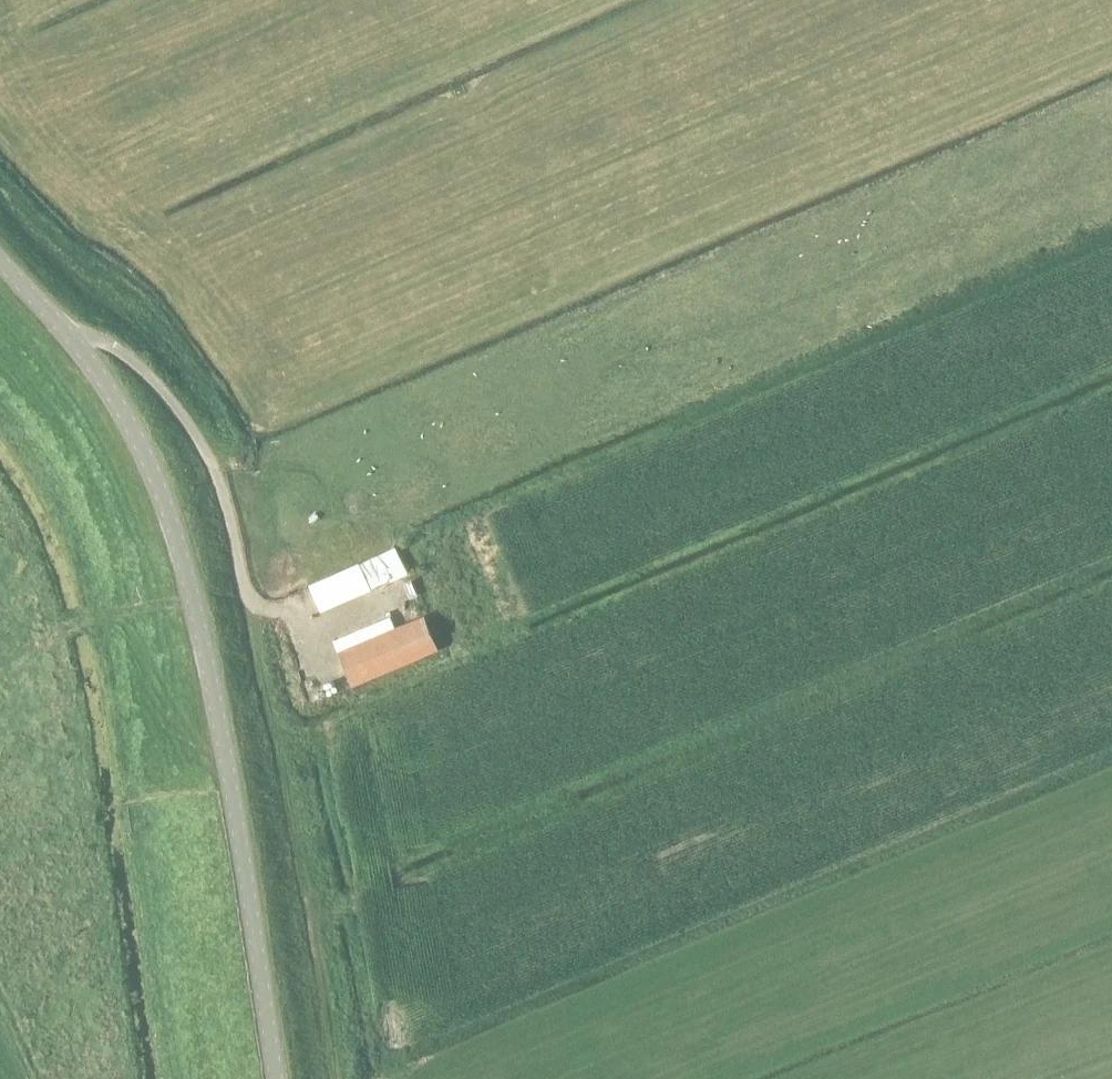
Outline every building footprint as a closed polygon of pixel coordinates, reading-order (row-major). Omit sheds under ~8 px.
[(357,565),(340,572),(307,586),(319,614),(369,592),(357,565)] [(352,686),(437,651),(423,617),(338,653),(352,686)]
